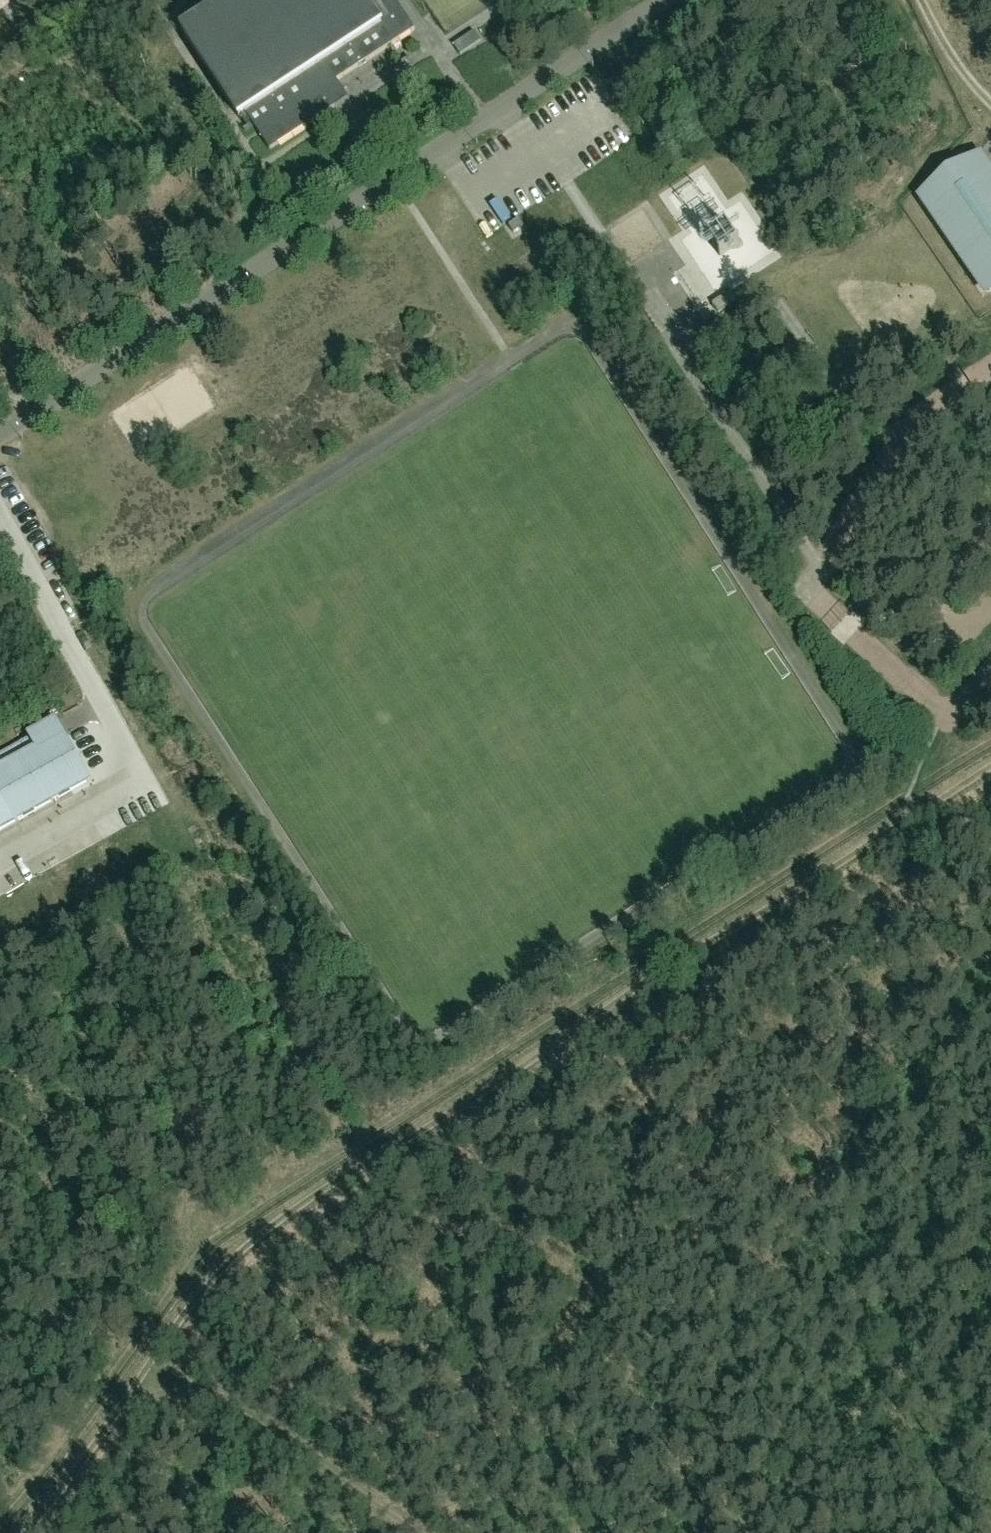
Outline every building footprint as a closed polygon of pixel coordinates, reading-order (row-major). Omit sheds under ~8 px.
[(9,2),(8,0),(0,0),(0,10),(9,2)] [(395,0),(227,0),(181,30),(239,118),(246,114),(269,150),(335,108),(328,98),(342,89),(337,81),(387,48),(385,45),(389,42),(391,45),(415,30),(395,0)] [(453,45),(460,55),(481,41),(474,31),(453,45)] [(519,220),(509,226),(514,234),(524,228),(519,220)] [(736,301),(730,291),(711,303),(718,313),(736,301)] [(55,719),(28,734),(30,739),(0,756),(0,832),(90,782),(55,719)]
